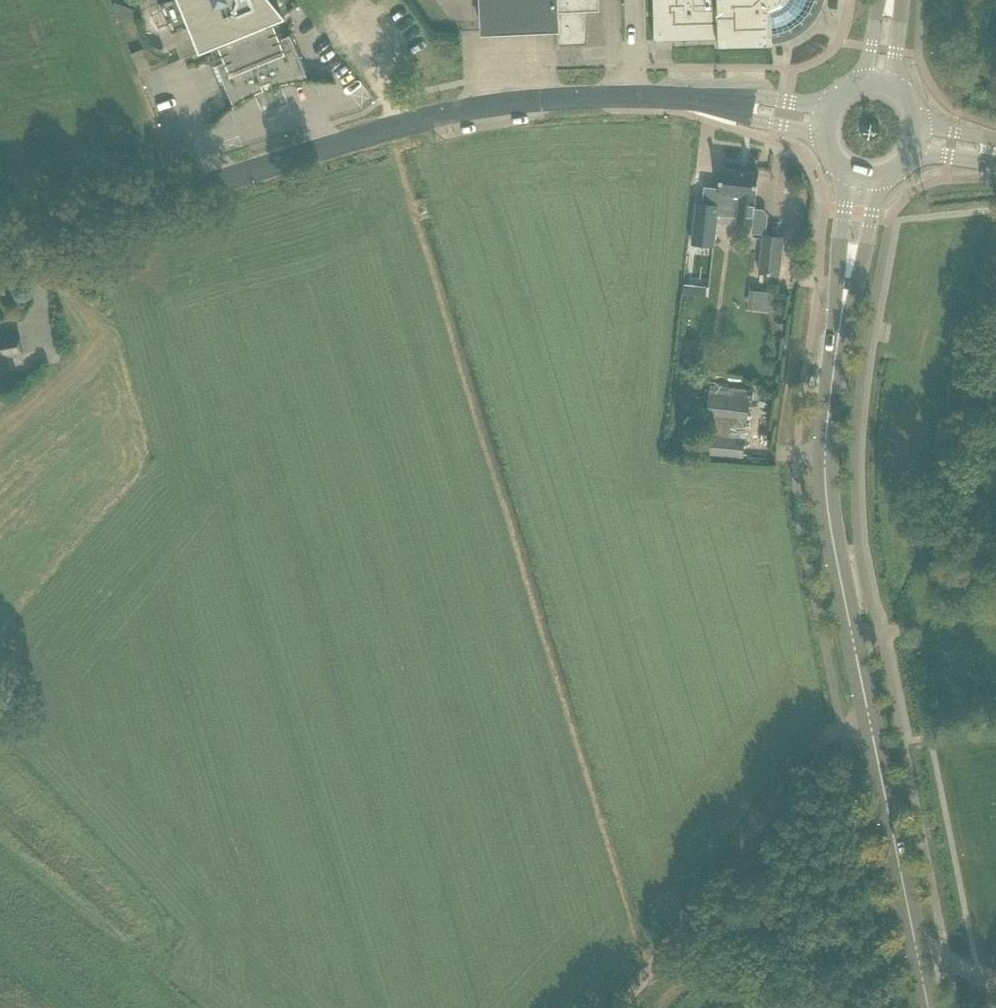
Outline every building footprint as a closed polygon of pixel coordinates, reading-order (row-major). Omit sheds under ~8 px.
[(158,4),(169,33),(186,26),(197,53),(216,45),(223,62),(215,65),(232,107),(239,101),(246,97),(254,93),(263,90),(261,85),(268,82),(270,87),(277,85),(285,83),(292,81),(299,81),(307,81),(288,35),(277,39),(270,23),(282,18),(268,0),(168,0),(158,4)] [(483,15),(483,31),(557,28),(558,45),(587,44),(591,7),(590,7),(590,0),(482,0),(483,15)] [(654,40),(719,39),(719,46),(772,44),(772,33),(779,33),(791,29),(792,28),(793,29),(794,29),(795,29),(797,29),(798,28),(799,27),(800,26),(800,25),(800,23),(800,22),(801,22),(809,12),(815,1),(815,0),(653,0),(654,40)] [(720,193),(718,210),(734,212),(734,210),(739,211),(737,222),(753,224),(753,220),(758,173),(723,169),(720,193)] [(692,243),(714,245),(720,193),(698,190),(692,243)] [(759,273),(779,275),(784,236),(764,234),(759,273)] [(698,266),(697,276),(708,277),(709,267),(698,266)] [(755,290),(753,308),(771,310),(773,292),(755,290)] [(22,353),(19,335),(0,338),(0,357),(22,353)] [(723,454),(743,456),(745,437),(748,418),(750,399),(730,397),(710,394),(707,413),(704,433),(702,452),(723,454)] [(984,441),(985,451),(995,449),(995,441),(995,439),(984,441)]
